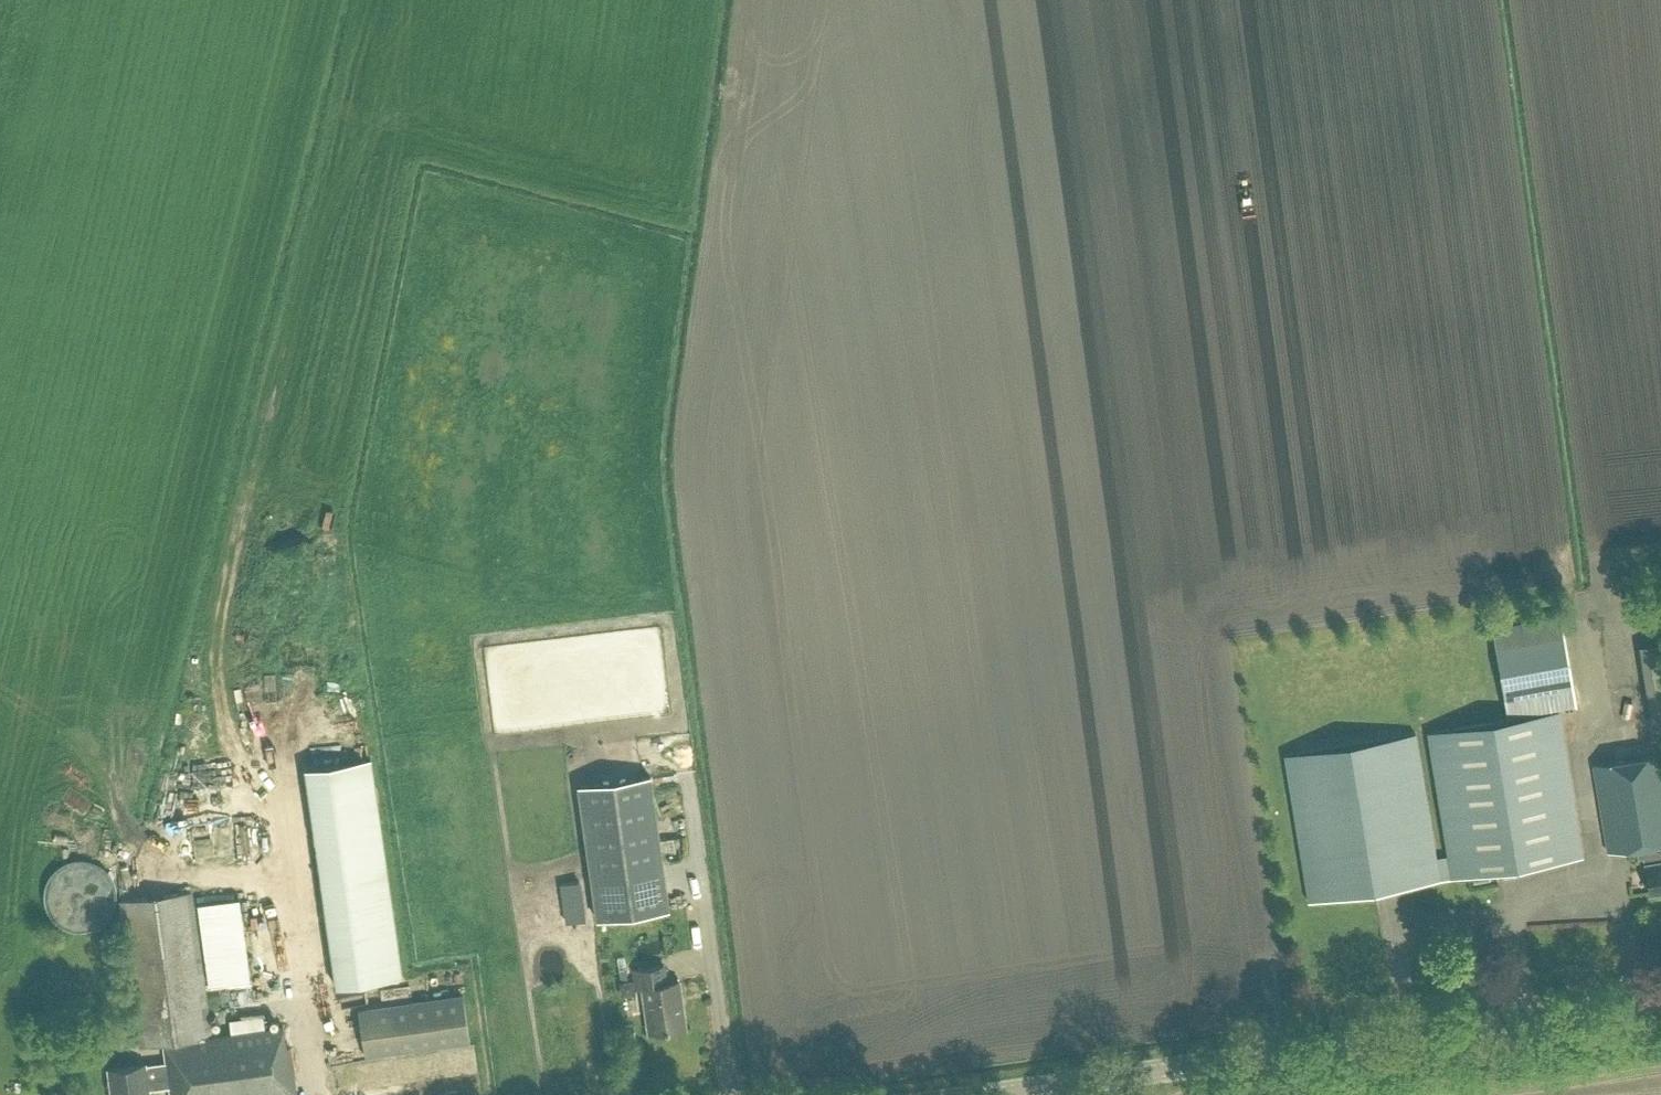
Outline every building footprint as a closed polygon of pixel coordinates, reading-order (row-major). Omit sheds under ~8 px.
[(1505,715),(1576,702),(1560,613),(1490,625),(1505,715)] [(1583,855),(1559,708),(1425,730),(1445,852),(1436,854),(1416,731),(1282,753),(1306,899),(1583,855)] [(322,751),(349,749),(349,738),(322,739),(322,751)] [(1660,891),(1660,753),(1592,764),(1605,851),(1641,846),(1648,893),(1660,891)] [(178,772),(191,771),(191,755),(178,755),(178,772)] [(279,782),(285,815),(334,806),(335,809),(406,797),(400,761),(292,781),(292,779),(279,782)] [(577,785),(595,917),(666,908),(649,775),(577,785)] [(406,802),(391,806),(394,819),(409,815),(406,802)] [(70,930),(88,929),(103,921),(112,907),(114,890),(107,874),(94,863),(77,859),(61,864),(48,875),(42,892),(45,908),(55,922),(70,930)] [(287,1045),(283,1046),(281,1026),(210,1036),(190,889),(121,898),(140,1044),(162,1042),(164,1061),(109,1069),(113,1094),(149,1094),(148,1088),(168,1085),(169,1094),(294,1094),(287,1045)] [(239,896),(198,901),(211,983),(251,978),(239,896)] [(1403,939),(1402,897),(1380,898),(1382,940),(1403,939)] [(664,965),(633,969),(635,988),(643,987),(648,1032),(686,1027),(680,979),(666,981),(664,965)] [(365,1055),(470,1040),(463,992),(358,1007),(365,1055)] [(224,1025),(259,1021),(257,1005),(222,1010),(224,1025)]
